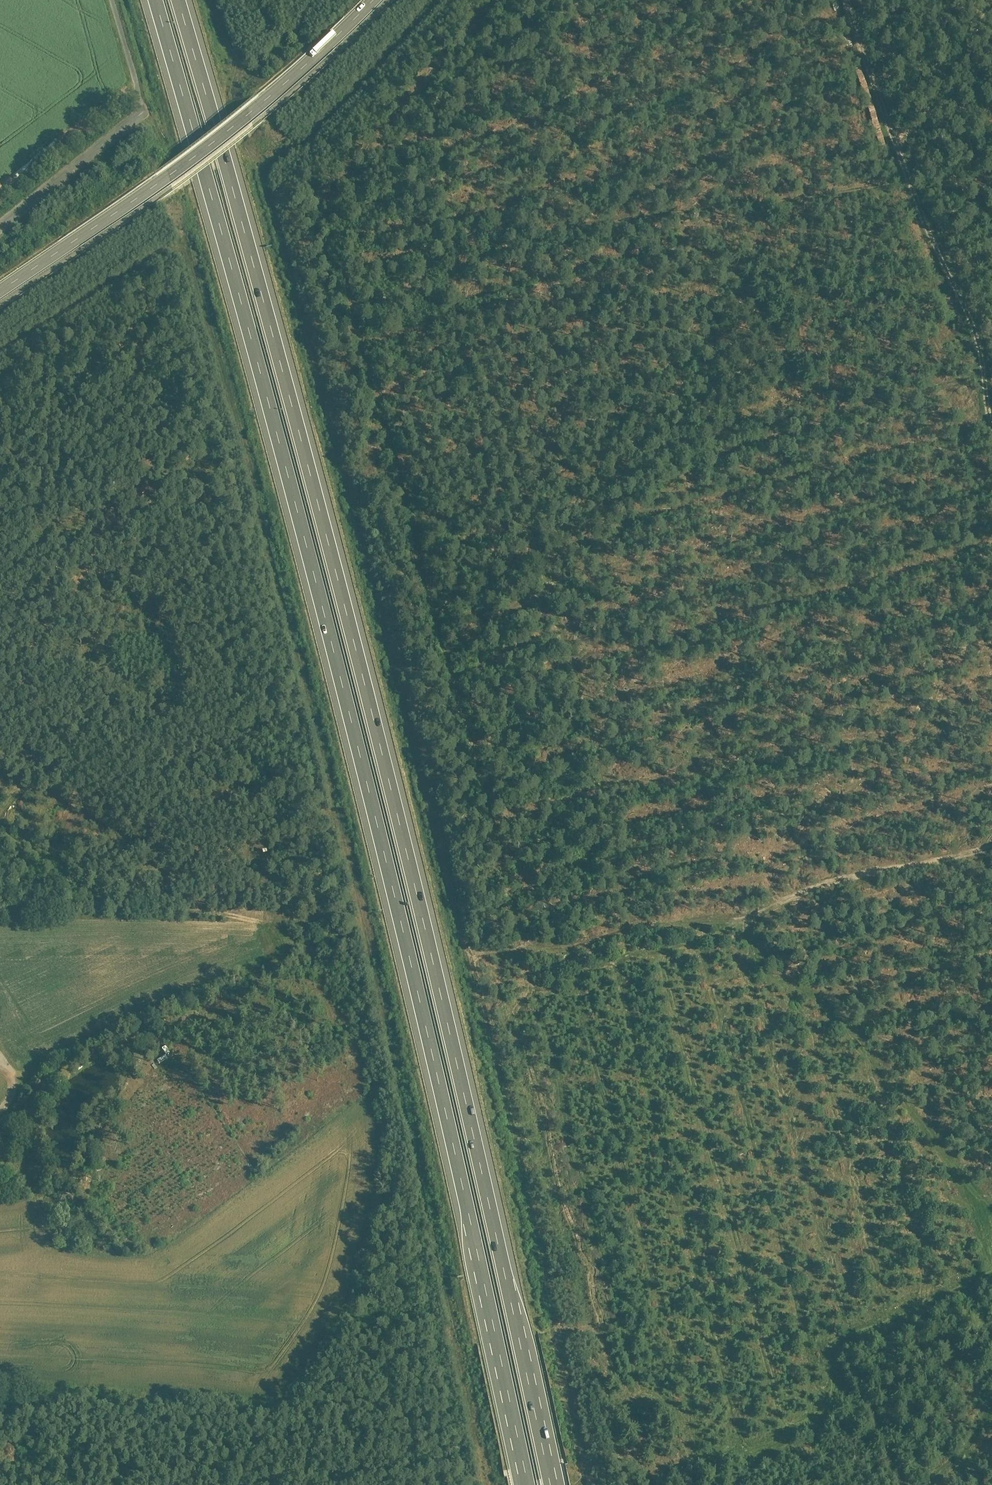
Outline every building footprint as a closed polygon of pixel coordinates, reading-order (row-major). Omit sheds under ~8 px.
[(157,1034),(148,1037),(150,1042),(158,1039),(157,1034)]
